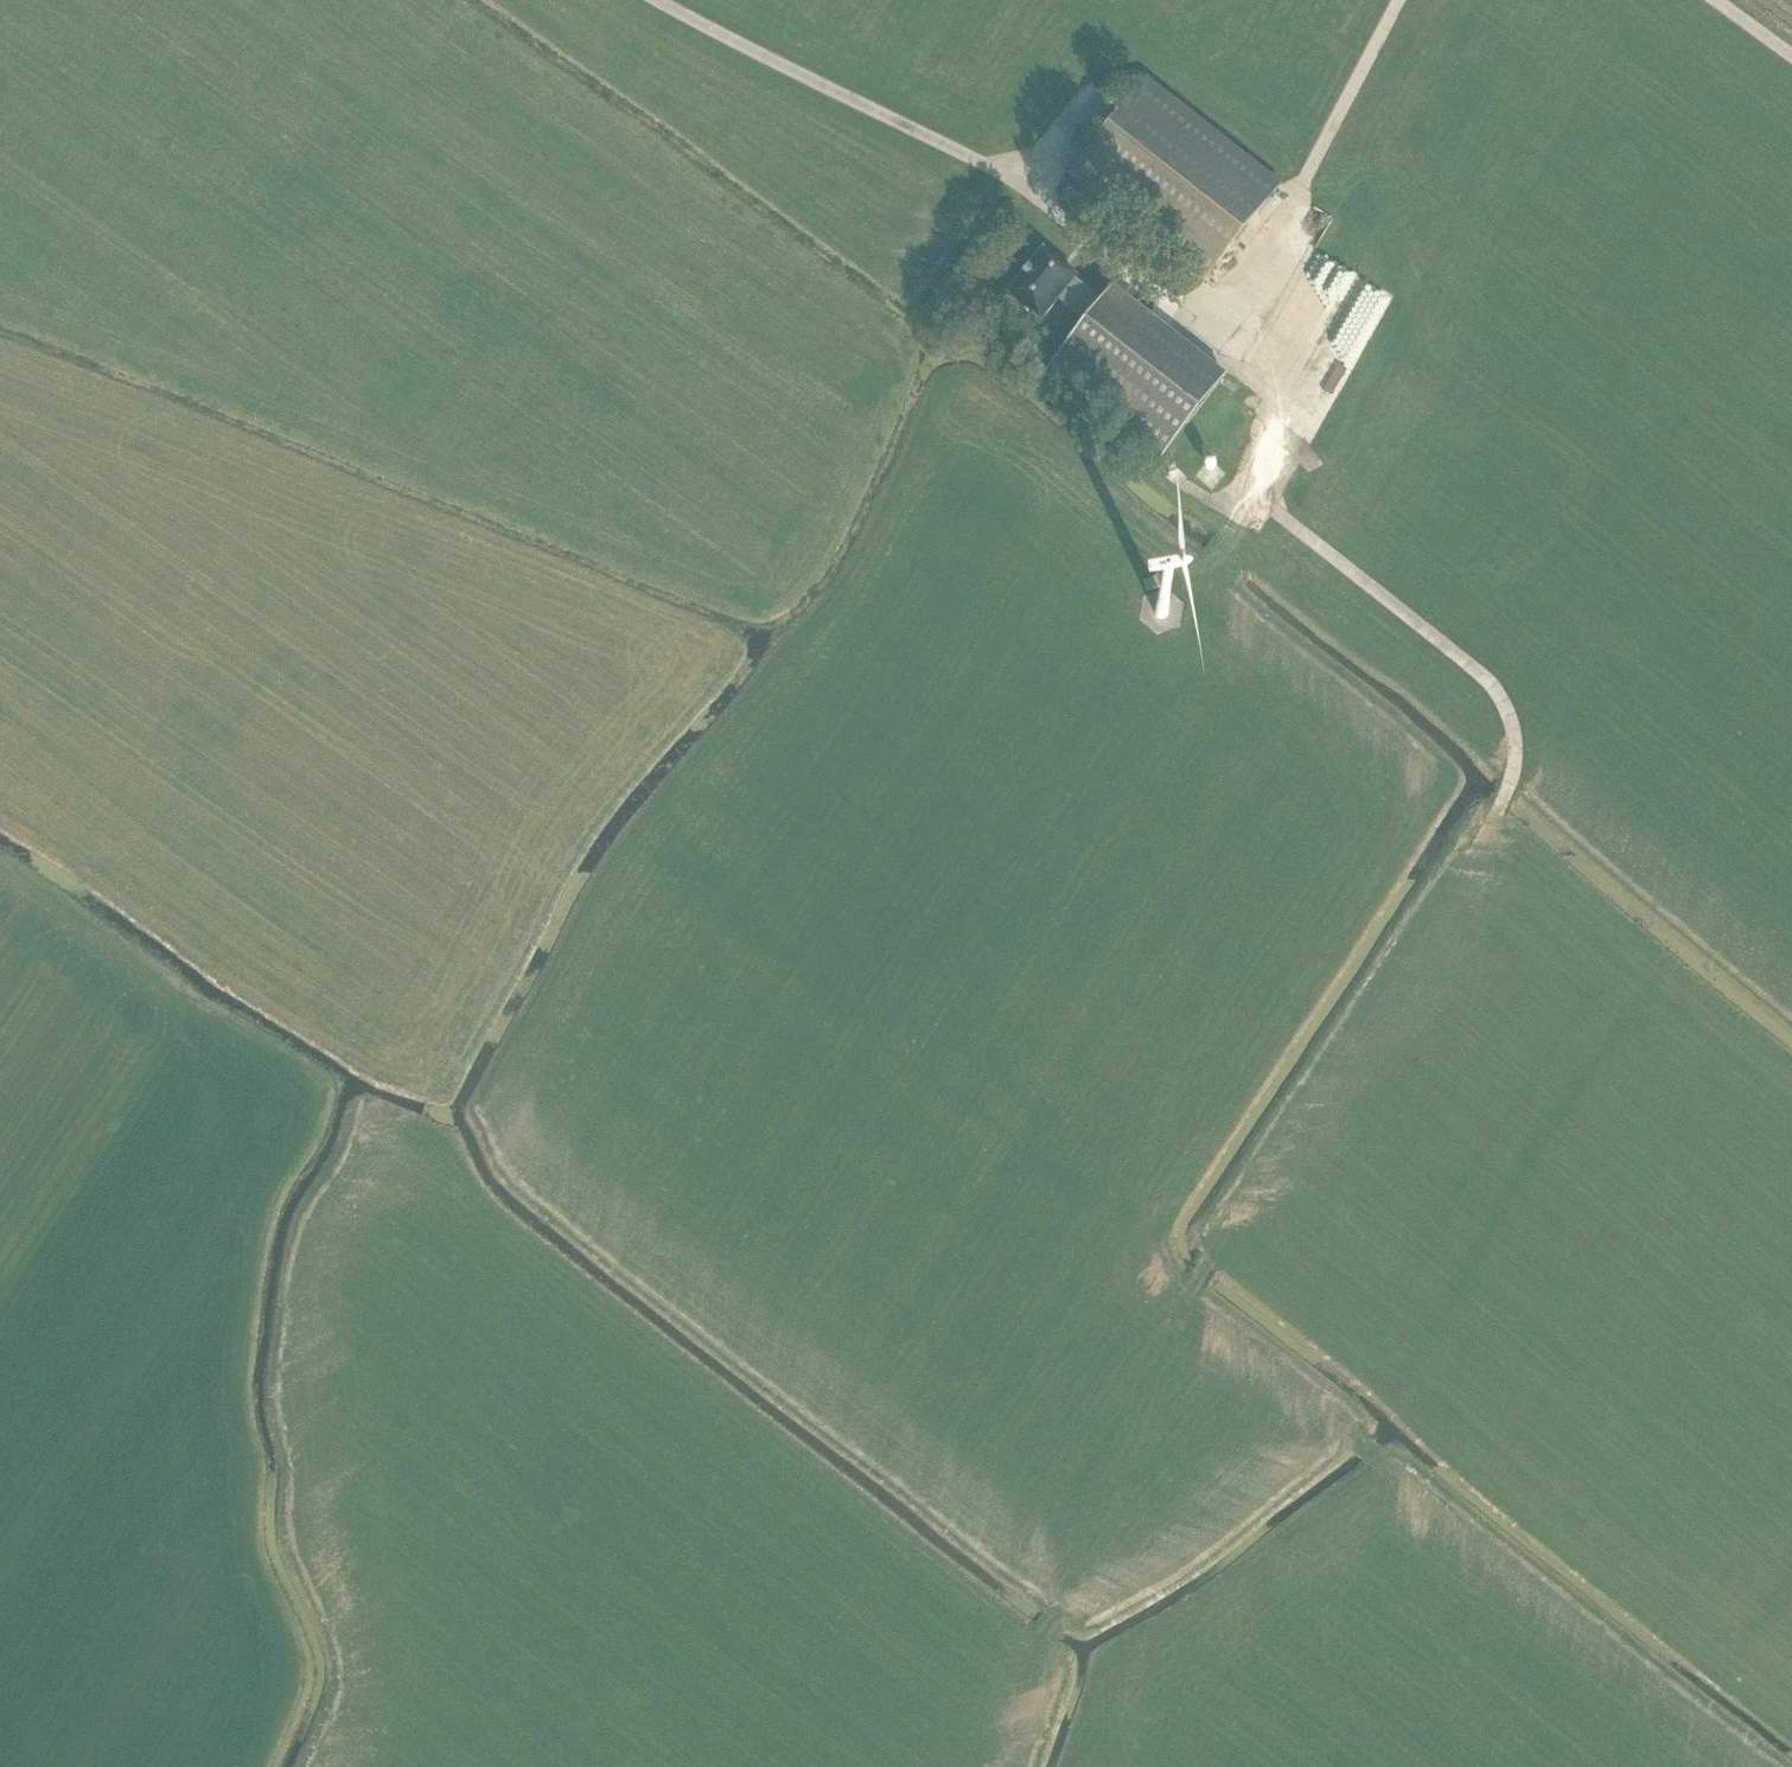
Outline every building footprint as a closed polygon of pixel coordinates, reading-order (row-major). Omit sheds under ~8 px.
[(1203,281),(1279,185),(1146,80),(1070,177),(1203,281)] [(1059,299),(1087,321),(1048,371),(1161,459),(1225,377),(1112,288),(1101,302),(1073,280),(1076,277),(1042,250),(1007,295),(1041,322),(1059,299)]
